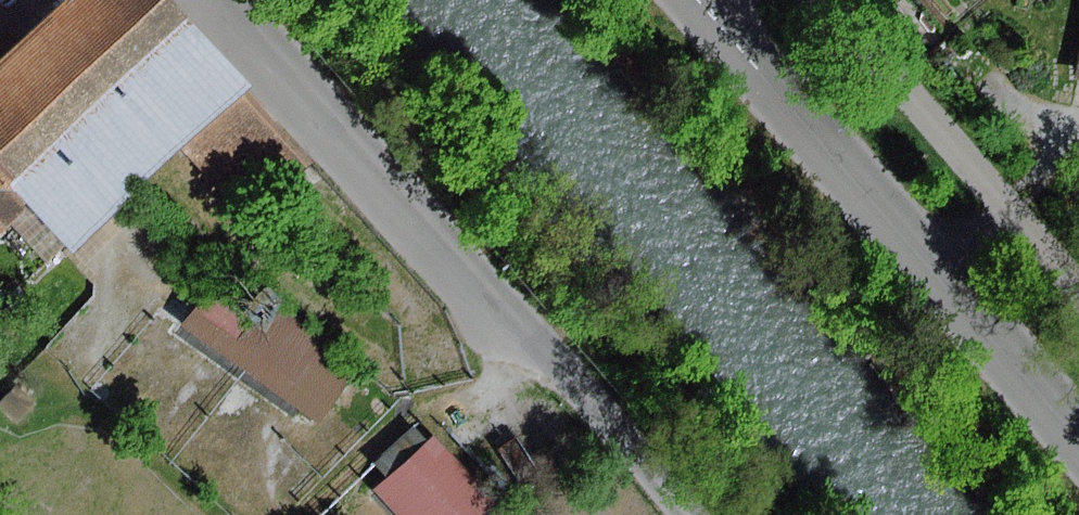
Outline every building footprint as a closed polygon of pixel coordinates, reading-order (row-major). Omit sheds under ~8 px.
[(0,68),(0,165),(36,202),(84,252),(189,153),(250,96),(258,88),(174,0),(71,0),(25,44),(0,68)] [(25,44),(0,18),(0,68),(25,44)] [(1070,81),(1078,83),(1078,49),(1070,81)] [(313,162),(250,96),(189,153),(253,220),(313,162)] [(36,202),(0,165),(0,237),(36,202)] [(214,280),(179,330),(321,426),(363,365),(263,297),(256,308),(214,280)] [(0,406),(20,424),(37,404),(17,386),(0,406)] [(389,479),(430,443),(415,426),(374,463),(389,479)] [(435,438),(430,443),(389,479),(377,490),(399,514),(495,514),(500,510),(435,438)]
